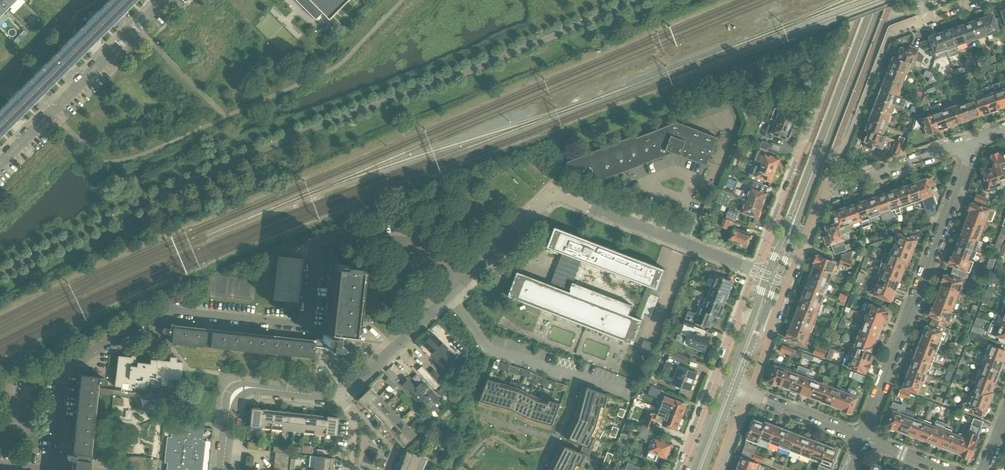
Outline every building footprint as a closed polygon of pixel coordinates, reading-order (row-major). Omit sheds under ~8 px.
[(0,109),(0,137),(137,0),(109,0),(0,109)] [(5,10),(6,9),(7,8),(15,0),(0,0),(0,15),(5,10)] [(348,0),(295,0),(315,20),(322,13),(328,20),(329,19),(330,18),(348,0)] [(986,18),(982,19),(988,36),(992,35),(993,37),(989,39),(991,45),(996,44),(994,38),(1000,36),(993,15),(992,16),(991,14),(987,16),(986,18)] [(976,21),(972,23),(978,40),(988,36),(982,19),(981,19),(980,18),(976,19),(976,21)] [(966,25),(962,26),(967,43),(978,40),(972,23),(971,23),(970,22),(966,23),(966,25)] [(955,28),(951,30),(957,47),(967,43),(962,26),(961,27),(959,25),(956,27),(955,28)] [(945,32),(941,34),(947,51),(957,47),(951,30),(950,30),(949,29),(945,30),(945,32)] [(948,55),(947,51),(941,34),(936,35),(935,34),(931,35),(931,37),(930,37),(931,41),(925,43),(928,52),(934,50),(936,54),(934,55),(935,60),(948,55)] [(914,65),(914,66),(919,68),(924,56),(918,54),(920,49),(910,46),(908,51),(902,48),(901,51),(899,51),(896,58),(894,57),(894,58),(914,65)] [(890,67),(890,68),(907,74),(911,64),(914,66),(914,65),(894,58),(892,62),(891,62),(889,66),(890,67)] [(953,70),(955,75),(965,71),(963,66),(953,70)] [(888,74),(886,78),(903,85),(907,74),(890,68),(890,69),(888,69),(887,73),(888,74)] [(932,73),(931,75),(928,82),(930,83),(939,80),(938,77),(935,74),(932,73)] [(966,74),(955,77),(957,83),(968,79),(966,74)] [(882,87),(882,88),(899,95),(903,85),(886,78),(884,82),(883,82),(881,86),(882,87)] [(947,89),(944,81),(939,84),(941,91),(947,89)] [(773,92),(775,86),(764,82),(760,93),(771,97),(773,92)] [(925,92),(926,92),(929,93),(936,91),(934,85),(927,88),(925,92)] [(984,94),(990,111),(991,111),(992,112),(996,111),(996,109),(1000,108),(994,91),(992,85),(982,88),(984,94)] [(994,91),(1000,108),(1004,106),(1004,107),(1004,88),(1004,87),(994,91)] [(880,94),(878,99),(895,105),(899,95),(882,88),(882,89),(880,90),(879,93),(880,94)] [(971,90),(974,98),(980,115),(984,114),(985,115),(989,113),(989,112),(990,111),(984,94),(978,96),(977,91),(974,89),(971,90)] [(974,98),(963,102),(969,119),(970,119),(971,119),(975,118),(976,117),(980,115),(974,98)] [(875,108),(874,109),(891,115),(895,105),(878,99),(877,103),(875,103),(874,107),(875,108)] [(963,102),(953,105),(959,122),(963,121),(964,122),(968,121),(968,119),(969,119),(963,102)] [(932,113),(938,130),(942,128),(943,129),(947,128),(947,126),(948,126),(942,109),(940,103),(930,107),(932,113)] [(953,105),(942,109),(948,126),(949,126),(950,127),(954,125),(955,124),(959,122),(953,105)] [(750,111),(753,112),(760,115),(762,109),(755,106),(755,108),(752,107),(750,111)] [(872,115),(870,119),(887,126),(891,115),(874,109),(874,110),(872,110),(871,114),(872,115)] [(781,110),(776,121),(792,127),(794,122),(795,122),(797,118),(796,117),(796,116),(781,110)] [(938,130),(932,113),(928,114),(921,116),(924,125),(925,128),(923,128),(926,136),(932,134),(931,132),(933,131),(934,133),(939,132),(938,130)] [(772,133),(776,121),(772,119),(770,124),(769,124),(764,136),(771,139),(774,133),(772,133)] [(867,129),(866,130),(887,138),(887,137),(883,136),(887,126),(870,119),(869,123),(867,124),(866,127),(867,129)] [(792,127),(776,121),(772,133),(774,133),(787,139),(788,138),(789,137),(791,133),(790,132),(792,127)] [(658,156),(663,157),(666,150),(707,166),(709,161),(711,155),(715,153),(713,150),(718,138),(717,137),(707,134),(687,126),(677,122),(660,128),(657,127),(656,130),(648,133),(650,137),(658,156)] [(887,138),(866,130),(868,131),(865,138),(867,139),(865,144),(873,147),(874,144),(883,148),(887,138)] [(636,135),(609,145),(621,173),(653,160),(653,158),(658,156),(650,137),(648,133),(637,137),(636,135)] [(892,151),(899,154),(903,143),(896,140),(892,151)] [(760,148),(767,150),(770,144),(763,141),(760,148)] [(621,173),(609,145),(568,161),(565,168),(580,173),(584,172),(586,175),(600,181),(621,173)] [(758,150),(754,162),(775,170),(779,159),(767,154),(768,151),(767,150),(760,148),(759,151),(758,150)] [(994,167),(995,167),(998,175),(1000,181),(1004,179),(1004,161),(1002,153),(999,154),(997,153),(992,154),(992,157),(991,157),(994,167)] [(775,170),(754,162),(748,177),(761,182),(763,179),(771,182),(775,170)] [(995,167),(994,167),(991,169),(989,167),(985,169),(985,171),(984,171),(987,178),(986,179),(987,180),(985,180),(988,189),(996,186),(998,190),(1003,188),(1000,181),(998,175),(995,167)] [(726,177),(723,184),(735,188),(737,182),(732,180),(734,174),(728,172),(726,177)] [(920,182),(916,183),(922,200),(933,196),(930,187),(932,186),(930,178),(926,180),(924,178),(920,179),(920,182)] [(910,185),(906,187),(912,204),(922,200),(916,183),(915,183),(914,182),(910,183),(910,185)] [(735,188),(723,184),(716,202),(728,206),(735,188)] [(899,189),(896,190),(901,207),(902,207),(912,204),(906,187),(905,187),(903,185),(900,187),(899,189)] [(740,197),(743,198),(762,206),(767,193),(751,187),(749,193),(742,192),(740,197)] [(889,193),(885,194),(891,211),(892,216),(894,215),(895,216),(901,214),(901,213),(903,212),(902,207),(901,207),(896,190),(895,191),(893,189),(889,190),(889,193)] [(878,196),(875,198),(881,215),(891,211),(885,194),(884,194),(882,193),(879,194),(878,196)] [(976,194),(976,195),(974,201),(986,205),(988,199),(977,195),(977,194),(976,194)] [(868,200),(864,201),(870,218),(881,215),(875,198),(874,198),(872,196),(868,198),(868,200)] [(762,206),(743,198),(740,204),(744,205),(742,212),(757,218),(762,206)] [(858,204),(854,205),(860,222),(862,228),(872,224),(870,218),(864,201),(863,202),(861,200),(858,201),(858,204)] [(969,213),(986,220),(991,222),(995,211),(973,203),(973,204),(971,204),(969,209),(970,210),(969,213)] [(847,207),(844,209),(849,226),(860,222),(854,205),(853,205),(851,204),(848,205),(847,207)] [(925,208),(928,217),(928,218),(936,215),(936,214),(933,205),(925,208)] [(833,212),(837,224),(839,229),(849,226),(844,209),(843,209),(841,207),(837,209),(837,211),(833,212)] [(965,223),(965,224),(982,230),(986,220),(969,213),(968,217),(966,217),(964,221),(965,223)] [(928,217),(917,220),(919,226),(930,223),(928,218),(928,217)] [(728,226),(732,227),(734,222),(723,218),(720,226),(727,229),(728,226)] [(839,229),(837,224),(826,227),(829,235),(826,236),(829,245),(833,244),(835,250),(836,249),(838,253),(847,250),(839,229)] [(962,231),(961,234),(978,240),(982,230),(965,224),(965,225),(963,225),(961,229),(962,231)] [(555,227),(548,247),(563,253),(551,285),(518,272),(517,273),(509,293),(507,292),(504,291),(503,293),(506,295),(506,294),(509,295),(508,298),(509,298),(513,300),(515,301),(516,299),(586,326),(633,344),(642,320),(640,319),(642,313),(651,316),(652,316),(653,312),(653,311),(655,307),(655,306),(657,302),(659,297),(650,293),(652,287),(657,289),(665,269),(656,266),(555,227)] [(734,228),(732,233),(729,241),(746,247),(747,245),(748,245),(749,241),(749,240),(751,234),(734,228)] [(897,241),(895,244),(912,251),(913,247),(916,247),(917,242),(916,241),(917,237),(910,234),(911,231),(899,234),(897,233),(894,240),(897,241)] [(958,244),(957,244),(974,251),(977,244),(981,246),(982,242),(978,240),(961,234),(960,237),(958,237),(956,242),(958,244)] [(994,247),(996,247),(1000,249),(1004,239),(1004,238),(998,236),(994,247)] [(855,242),(857,246),(866,242),(864,238),(855,242)] [(895,244),(892,254),(909,261),(910,260),(912,256),(911,254),(912,251),(895,244)] [(954,252),(953,255),(970,261),(974,251),(957,244),(957,245),(955,245),(953,250),(954,252)] [(869,246),(867,252),(865,256),(870,257),(874,247),(869,246)] [(890,253),(886,264),(902,270),(904,266),(906,267),(908,261),(909,261),(892,254),(890,253)] [(954,267),(952,271),(967,277),(973,262),(970,261),(953,255),(952,258),(950,258),(948,262),(950,264),(949,265),(954,267)] [(815,263),(814,266),(831,273),(835,262),(818,256),(816,256),(814,262),(815,263)] [(865,256),(861,266),(866,268),(870,258),(865,256)] [(839,263),(849,268),(852,261),(841,257),(839,263)] [(986,267),(987,268),(992,269),(996,260),(990,257),(986,267)] [(279,258),(274,298),(285,300),(286,296),(297,298),(300,264),(289,262),(290,259),(279,258)] [(878,273),(882,274),(899,281),(899,280),(901,280),(902,275),(901,274),(902,270),(886,264),(882,262),(878,273)] [(329,348),(332,349),(333,349),(333,353),(345,355),(346,350),(346,347),(347,340),(347,338),(347,334),(348,334),(351,334),(352,324),(352,321),(357,281),(358,269),(348,268),(342,267),(342,265),(343,264),(336,263),(336,265),(336,266),(334,266),(333,281),(328,322),(327,332),(329,332),(329,335),(324,335),(323,335),(322,340),(322,341),(322,342),(323,342),(328,343),(330,343),(329,348)] [(718,267),(707,263),(705,269),(716,273),(718,267)] [(994,271),(1004,274),(1004,273),(1004,268),(997,265),(994,271)] [(811,270),(809,276),(827,283),(830,277),(831,274),(831,273),(814,266),(813,270),(811,270)] [(943,282),(942,285),(958,292),(963,281),(965,282),(967,277),(952,271),(950,276),(946,274),(945,275),(944,275),(942,280),(943,282)] [(994,271),(988,286),(994,288),(995,284),(994,284),(996,278),(1002,280),(1004,274),(994,271)] [(706,285),(711,286),(729,293),(732,286),(730,286),(732,281),(715,274),(714,279),(709,277),(706,285)] [(882,274),(878,284),(894,291),(896,287),(898,287),(899,283),(898,281),(899,281),(882,274)] [(808,282),(806,287),(824,293),(827,283),(809,276),(806,282),(808,282)] [(894,291),(878,284),(874,295),(891,301),(891,300),(893,300),(895,295),(893,294),(894,291)] [(937,295),(938,296),(954,302),(958,292),(942,285),(941,288),(939,288),(937,293),(938,294),(938,295),(937,295)] [(711,286),(706,298),(723,305),(725,300),(727,301),(729,293),(711,286)] [(986,292),(985,296),(990,298),(994,288),(988,286),(986,292)] [(803,290),(801,296),(820,304),(824,293),(806,287),(805,291),(803,290)] [(685,319),(695,322),(709,328),(709,327),(714,315),(718,317),(720,312),(722,313),(725,306),(723,305),(706,298),(702,296),(701,296),(698,304),(700,305),(697,314),(688,311),(685,319)] [(800,303),(798,307),(816,314),(817,310),(821,312),(823,305),(820,304),(801,296),(798,302),(800,303)] [(935,302),(934,306),(951,312),(954,302),(938,296),(936,296),(934,301),(935,302)] [(870,304),(866,315),(883,321),(884,318),(886,318),(888,313),(887,312),(887,311),(870,304)] [(969,313),(974,315),(978,307),(973,305),(971,309),(969,313)] [(951,312),(934,306),(933,309),(931,309),(929,313),(930,315),(930,316),(932,317),(931,322),(945,327),(949,317),(954,319),(955,314),(951,312)] [(795,311),(793,317),(814,325),(816,319),(814,318),(816,314),(798,307),(797,312),(795,311)] [(997,324),(1004,327),(1004,315),(998,313),(997,313),(995,319),(998,321),(997,324)] [(866,315),(862,325),(879,332),(879,331),(881,330),(883,326),(882,325),(883,321),(866,315)] [(792,324),(791,328),(808,334),(809,331),(811,331),(814,325),(793,317),(790,323),(792,324)] [(695,322),(685,319),(683,324),(685,325),(682,333),(687,335),(684,343),(695,347),(702,350),(705,351),(704,351),(705,352),(706,349),(708,348),(710,343),(709,341),(710,338),(709,338),(703,336),(705,331),(694,326),(695,322)] [(838,322),(833,320),(829,330),(834,332),(838,322)] [(171,343),(313,358),(315,343),(308,342),(307,343),(302,342),(302,341),(295,341),(295,342),(289,341),(289,340),(282,339),(282,340),(276,340),(276,339),(269,338),(269,339),(264,338),(264,337),(256,336),(256,337),(251,337),(251,336),(243,335),(243,336),(238,335),(238,334),(231,334),(230,335),(225,334),(225,333),(218,332),(218,333),(212,333),(212,332),(205,331),(205,332),(199,331),(199,330),(192,329),(192,330),(186,330),(186,329),(179,328),(179,329),(173,328),(173,327),(173,325),(165,324),(165,328),(164,328),(163,328),(162,329),(162,330),(162,331),(162,332),(162,333),(163,333),(163,334),(164,334),(172,335),(171,343)] [(997,324),(996,328),(994,327),(992,334),(1004,340),(1004,327),(997,324)] [(862,325),(858,335),(875,342),(876,339),(878,338),(880,334),(879,332),(862,325)] [(923,333),(922,336),(939,343),(944,332),(926,326),(926,327),(924,327),(922,332),(923,333)] [(971,332),(981,336),(983,330),(973,326),(971,332)] [(808,334),(791,328),(789,331),(788,331),(785,337),(787,337),(787,338),(804,345),(808,334)] [(981,336),(971,332),(969,338),(979,342),(981,336)] [(425,345),(446,366),(456,356),(434,335),(425,345)] [(854,346),(856,346),(873,353),(875,346),(874,346),(875,342),(858,335),(854,346)] [(917,346),(918,346),(934,352),(936,347),(938,348),(939,343),(922,336),(921,339),(919,340),(917,344),(919,346),(917,346)] [(661,347),(667,349),(671,341),(665,338),(661,347)] [(644,339),(641,347),(653,352),(656,344),(644,339)] [(464,351),(456,344),(452,348),(459,356),(464,351)] [(780,351),(791,355),(793,349),(782,345),(780,351)] [(872,356),(873,353),(856,346),(854,346),(852,345),(848,354),(850,355),(869,363),(869,362),(872,362),(873,357),(872,356)] [(985,355),(1002,361),(1004,358),(1004,350),(991,345),(989,350),(987,350),(985,355)] [(916,354),(914,357),(932,363),(933,360),(936,361),(939,354),(934,352),(918,346),(918,347),(916,348),(914,352),(916,354)] [(815,347),(813,354),(823,358),(826,351),(815,347)] [(663,370),(675,374),(672,384),(690,391),(693,383),(695,383),(696,380),(695,379),(698,372),(685,367),(689,358),(670,351),(663,370)] [(869,363),(850,355),(847,362),(844,361),(843,365),(848,367),(865,374),(866,370),(869,370),(870,365),(869,363)] [(985,360),(983,365),(999,371),(1001,370),(1003,366),(1001,364),(1002,361),(985,355),(983,360),(985,360)] [(154,386),(156,360),(150,359),(150,361),(149,363),(137,362),(136,366),(130,366),(131,357),(118,356),(117,364),(115,377),(114,386),(121,387),(120,390),(120,391),(134,392),(134,388),(147,390),(147,385),(153,386),(154,386)] [(158,360),(156,360),(154,386),(160,387),(160,386),(161,382),(167,383),(168,379),(174,379),(174,380),(180,380),(181,376),(181,371),(182,370),(182,367),(182,363),(176,362),(174,362),(174,357),(170,357),(169,361),(163,361),(158,360)] [(910,367),(926,373),(928,368),(930,368),(932,363),(914,357),(913,360),(911,360),(910,365),(911,366),(910,367)] [(961,358),(958,367),(963,369),(966,360),(961,358)] [(947,370),(948,370),(953,372),(955,365),(949,363),(947,370)] [(776,384),(780,385),(786,368),(781,366),(780,367),(774,365),(772,366),(772,367),(768,375),(770,378),(769,381),(770,381),(770,383),(775,385),(776,384)] [(979,370),(977,375),(995,382),(996,379),(998,379),(1000,374),(998,372),(999,371),(983,365),(981,370),(980,369),(979,370)] [(438,382),(442,377),(435,369),(430,374),(423,366),(418,371),(436,389),(440,385),(438,382)] [(908,374),(907,377),(924,384),(926,381),(928,375),(925,374),(926,373),(910,367),(910,368),(908,368),(906,373),(908,374)] [(789,389),(790,389),(796,374),(790,371),(791,370),(786,368),(780,385),(782,386),(783,388),(787,390),(789,389)] [(958,368),(956,371),(954,378),(961,381),(964,370),(958,368)] [(855,373),(853,378),(853,379),(863,383),(865,377),(855,373)] [(797,392),(800,393),(807,376),(801,374),(801,375),(796,374),(790,389),(791,391),(795,393),(797,392)] [(90,455),(88,455),(95,383),(103,384),(104,384),(105,384),(105,383),(106,383),(106,382),(106,381),(106,380),(105,380),(105,379),(104,379),(104,378),(103,378),(96,378),(96,377),(81,375),(74,433),(72,433),(70,453),(72,453),(72,455),(68,454),(67,454),(67,455),(67,458),(67,459),(74,460),(73,469),(89,469),(90,455)] [(818,399),(821,401),(828,383),(830,378),(824,375),(822,381),(821,383),(817,381),(811,397),(811,399),(816,401),(818,399)] [(975,386),(977,387),(993,393),(995,387),(993,385),(995,382),(977,375),(975,380),(977,381),(975,386)] [(811,397),(817,381),(811,379),(812,377),(807,376),(800,393),(803,394),(803,396),(808,398),(809,396),(810,396),(810,397),(811,397)] [(928,385),(924,384),(907,377),(905,380),(903,380),(902,385),(903,387),(902,388),(923,396),(928,385)] [(420,404),(426,398),(422,394),(429,387),(423,380),(415,387),(407,378),(401,383),(420,404)] [(478,405),(489,408),(499,383),(488,380),(478,405)] [(500,411),(509,386),(499,383),(489,408),(500,411)] [(831,405),(837,389),(831,387),(832,385),(828,383),(821,401),(824,402),(824,404),(828,405),(830,404),(831,405)] [(445,384),(437,392),(441,397),(450,388),(445,384)] [(520,389),(509,386),(500,411),(510,414),(520,389)] [(583,386),(580,397),(605,407),(608,396),(583,386)] [(358,400),(366,408),(379,396),(371,387),(358,400)] [(973,391),(971,397),(988,404),(990,400),(992,400),(994,395),(992,394),(993,393),(977,387),(975,392),(973,391)] [(654,394),(662,397),(664,391),(656,388),(654,394)] [(530,394),(520,389),(510,414),(520,419),(530,394)] [(838,407),(842,409),(848,391),(843,389),(842,391),(837,389),(831,405),(832,405),(832,407),(836,408),(838,407)] [(905,398),(909,400),(911,394),(901,390),(898,396),(905,398)] [(848,391),(842,409),(844,410),(845,412),(849,413),(851,412),(852,412),(857,397),(852,395),(853,393),(848,391)] [(520,419),(530,424),(539,398),(530,394),(520,419)] [(436,395),(424,407),(428,411),(429,410),(433,407),(435,404),(436,403),(435,403),(439,398),(436,395)] [(366,408),(373,416),(386,403),(379,396),(366,408)] [(577,407),(602,417),(605,407),(580,397),(577,407)] [(667,397),(662,409),(682,418),(687,404),(667,397)] [(988,404),(971,397),(970,401),(968,400),(963,404),(960,410),(983,419),(985,414),(985,413),(987,412),(989,408),(987,406),(988,404)] [(540,426),(550,401),(539,398),(530,424),(540,426)] [(561,404),(550,401),(540,426),(551,429),(561,404)] [(373,416),(381,424),(394,411),(386,403),(373,416)] [(441,411),(435,404),(433,407),(439,413),(441,411)] [(599,428),(602,417),(577,407),(574,418),(599,428)] [(642,426),(654,430),(657,423),(677,430),(682,418),(662,409),(657,407),(655,413),(648,410),(642,425),(642,426)] [(249,426),(260,427),(262,409),(251,408),(249,426)] [(260,427),(271,428),(273,410),(262,409),(260,427)] [(271,428),(282,429),(284,412),(273,410),(271,428)] [(894,429),(897,430),(904,413),(899,411),(898,412),(893,410),(887,426),(888,426),(888,428),(892,430),(894,429)] [(381,424),(389,432),(402,419),(394,411),(381,424)] [(282,429),(293,431),(295,413),(284,412),(282,429)] [(293,431),(303,432),(305,414),(295,413),(293,431)] [(907,434),(908,434),(914,418),(908,416),(909,414),(904,413),(897,430),(900,431),(901,433),(905,435),(907,433),(907,434)] [(303,432),(314,433),(316,415),(305,414),(303,432)] [(314,433),(325,434),(327,416),(316,415),(314,433)] [(327,416),(325,434),(336,435),(338,417),(327,416)] [(966,436),(959,453),(963,455),(962,456),(970,459),(974,450),(973,449),(983,421),(973,417),(971,423),(966,436)] [(595,437),(599,428),(574,418),(569,428),(595,437)] [(915,436),(918,438),(925,420),(919,418),(919,420),(914,418),(908,434),(909,436),(913,438),(915,436)] [(389,432),(396,439),(409,427),(402,419),(389,432)] [(756,446),(759,439),(764,424),(754,420),(753,421),(752,422),(750,426),(751,427),(749,432),(748,432),(746,436),(747,438),(745,442),(748,443),(745,450),(744,450),(742,455),(752,459),(754,454),(756,446)] [(928,442),(934,426),(929,424),(930,422),(925,420),(918,438),(921,439),(921,441),(926,443),(927,441),(928,441),(928,442)] [(759,439),(770,443),(776,426),(772,425),(772,423),(767,421),(766,423),(765,422),(764,424),(759,439)] [(167,437),(164,456),(178,458),(203,460),(205,441),(202,441),(203,428),(172,424),(170,437),(167,437)] [(654,430),(642,426),(638,437),(645,439),(644,442),(651,444),(648,451),(650,451),(647,457),(655,460),(657,454),(666,458),(667,456),(669,454),(669,451),(671,444),(652,437),(654,430)] [(770,443),(779,447),(786,430),(785,430),(785,428),(780,426),(779,427),(776,426),(770,443)] [(935,444),(939,446),(945,428),(940,426),(939,428),(934,426),(928,442),(929,442),(929,444),(934,446),(935,444)] [(409,427),(396,439),(404,447),(417,435),(409,427)] [(589,447),(595,437),(569,428),(564,438),(583,445),(589,447)] [(948,450),(949,450),(955,434),(949,432),(950,430),(945,428),(939,446),(941,447),(942,449),(946,450),(948,449),(948,450)] [(779,447),(790,451),(796,434),(793,433),(792,431),(788,429),(786,430),(779,447)] [(790,451),(800,455),(807,438),(807,437),(806,438),(805,436),(801,434),(799,435),(796,434),(790,451)] [(956,452),(959,453),(966,436),(960,434),(960,436),(955,434),(949,450),(950,452),(954,453),(956,452)] [(800,455),(811,459),(817,442),(813,441),(813,439),(808,437),(807,438),(800,455)] [(258,450),(258,446),(258,443),(247,442),(246,449),(258,450)] [(811,459),(820,463),(827,446),(826,446),(826,444),(821,442),(820,443),(817,442),(811,459)] [(560,445),(555,456),(580,465),(586,455),(581,453),(560,445)] [(583,445),(581,453),(586,455),(589,456),(592,448),(589,447),(583,445)] [(818,469),(830,469),(831,467),(833,467),(834,463),(833,461),(835,458),(836,458),(839,449),(830,445),(830,447),(827,446),(820,463),(818,469)] [(404,450),(400,460),(423,469),(426,460),(421,458),(421,456),(404,450)] [(609,464),(612,453),(607,451),(603,462),(609,464)] [(440,459),(443,460),(446,461),(448,455),(442,453),(440,459)] [(752,459),(761,463),(763,458),(763,457),(755,454),(752,459)] [(308,467),(314,467),(332,469),(333,458),(316,456),(309,455),(308,467)] [(164,456),(164,463),(167,463),(166,469),(176,469),(178,458),(164,456)] [(246,456),(245,468),(252,468),(253,457),(246,456)] [(555,456),(550,466),(560,469),(578,469),(580,465),(555,456)] [(737,468),(743,469),(758,469),(760,464),(739,456),(737,463),(739,463),(737,468)] [(774,461),(763,457),(763,458),(761,463),(772,467),(773,462),(774,461)] [(176,469),(202,469),(203,460),(178,458),(176,469)] [(397,469),(422,469),(423,469),(400,460),(397,469)] [(883,467),(882,467),(882,466),(882,464),(871,460),(867,469),(869,469),(882,469),(883,467)] [(781,469),(783,469),(784,467),(784,466),(773,462),(772,467),(781,469)]
